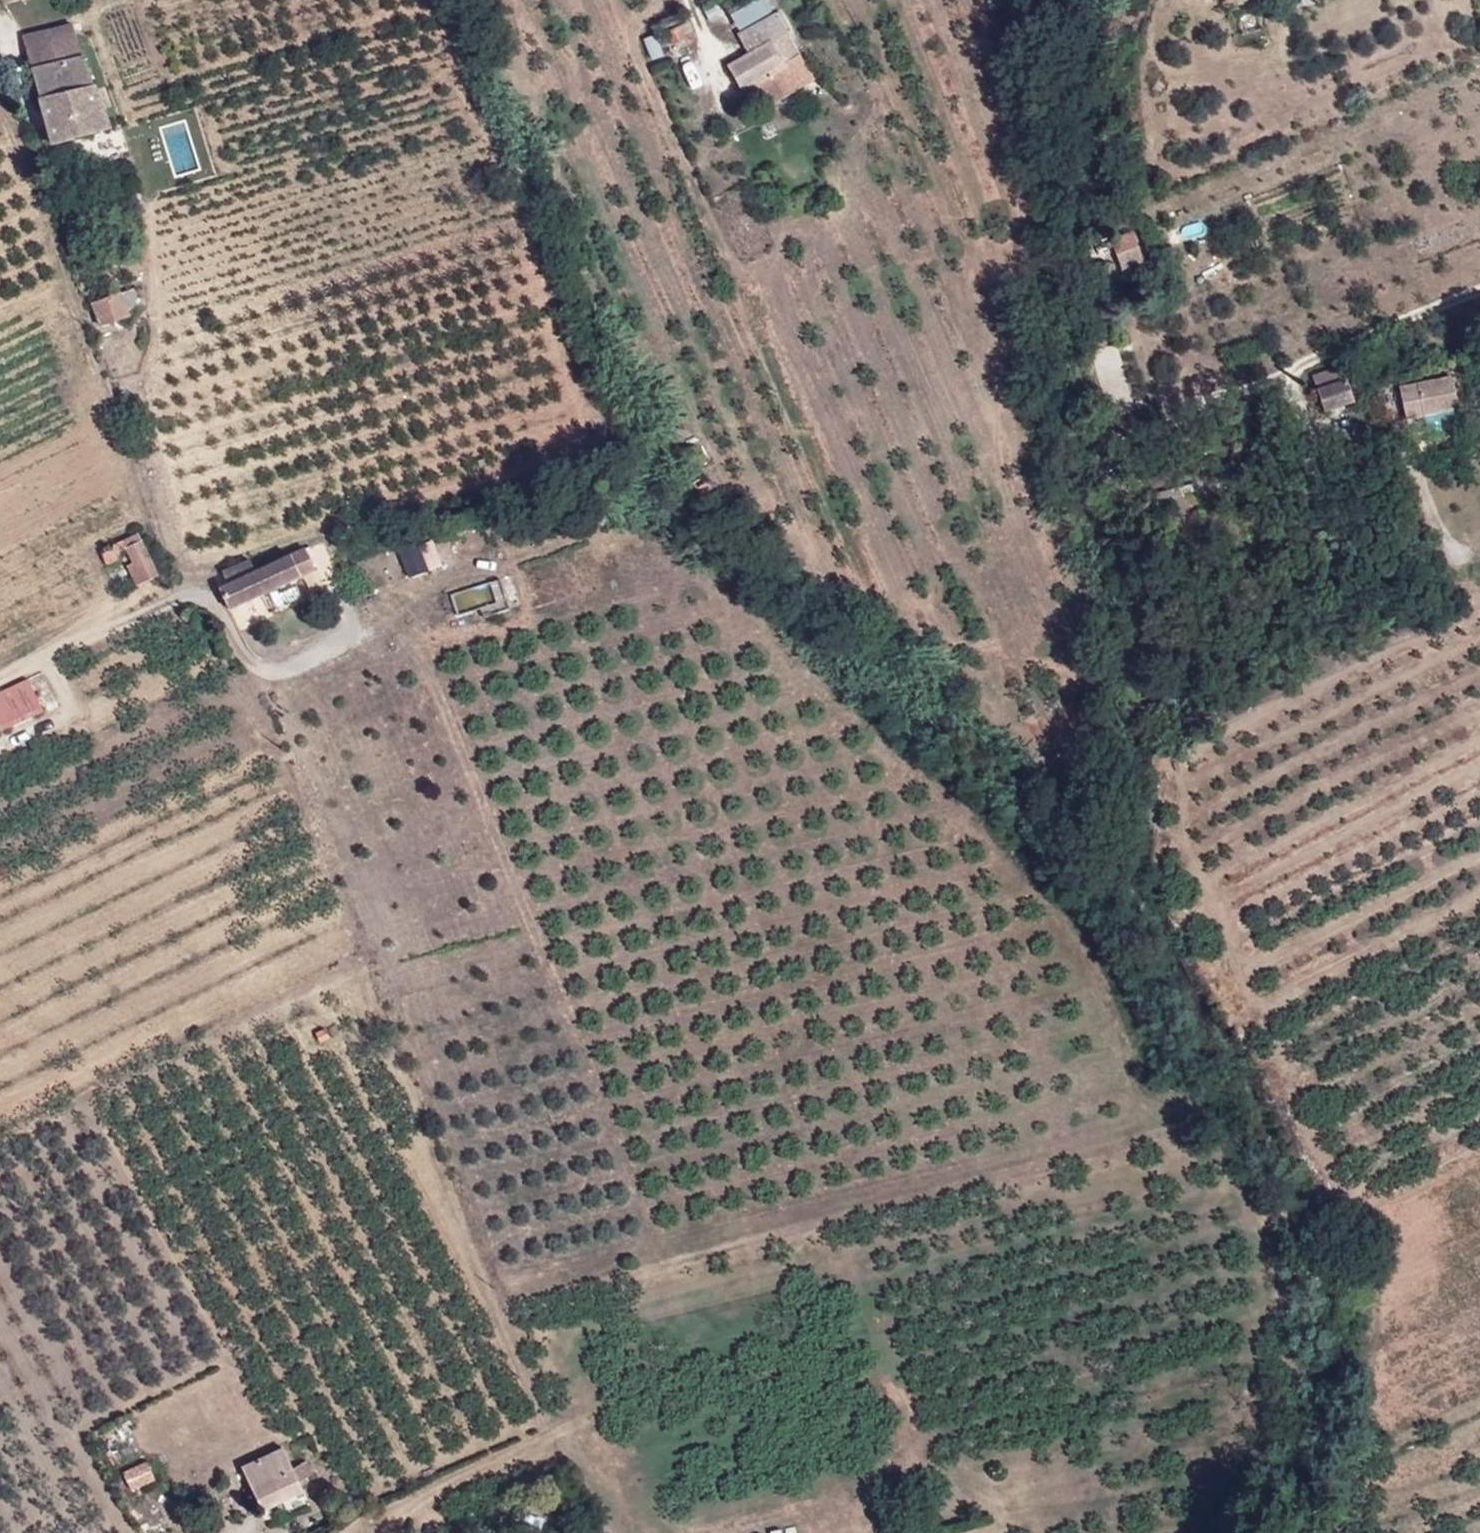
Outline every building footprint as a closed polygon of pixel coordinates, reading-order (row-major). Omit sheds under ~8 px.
[(733,13),(739,25),(758,15),(752,3),(733,13)] [(813,80),(799,55),(783,63),(772,43),(786,35),(774,14),(738,35),(748,52),(727,65),(742,89),(756,80),(770,104),(813,80)] [(53,143),(108,128),(76,32),(25,43),(53,143)] [(783,63),(799,55),(788,34),(786,35),(772,43),(783,63)] [(1116,254),(1137,246),(1131,232),(1100,245),(1103,251),(1113,246),(1116,254)] [(100,325),(129,315),(127,310),(140,306),(134,289),(92,304),(100,325)] [(1400,387),(1406,416),(1457,407),(1451,378),(1400,387)] [(1316,391),(1323,412),(1353,401),(1346,381),(1316,391)] [(684,455),(690,466),(701,460),(695,449),(684,455)] [(693,483),(700,494),(711,488),(704,476),(693,483)] [(137,533),(123,541),(127,549),(133,563),(127,566),(137,584),(159,574),(137,533)] [(127,549),(123,541),(111,546),(113,550),(115,554),(127,549)] [(115,554),(113,550),(110,551),(107,546),(103,548),(106,552),(102,555),(106,565),(117,558),(115,554)] [(256,571),(252,565),(222,572),(227,585),(220,589),(229,608),(281,584),(279,582),(299,573),(291,557),(256,571)] [(222,572),(252,565),(250,559),(222,572)] [(40,707),(28,680),(0,693),(0,725),(40,707)] [(243,1468),(264,1510),(304,1490),(302,1487),(307,1483),(305,1477),(313,1473),(308,1461),(293,1468),(284,1448),(243,1468)]
